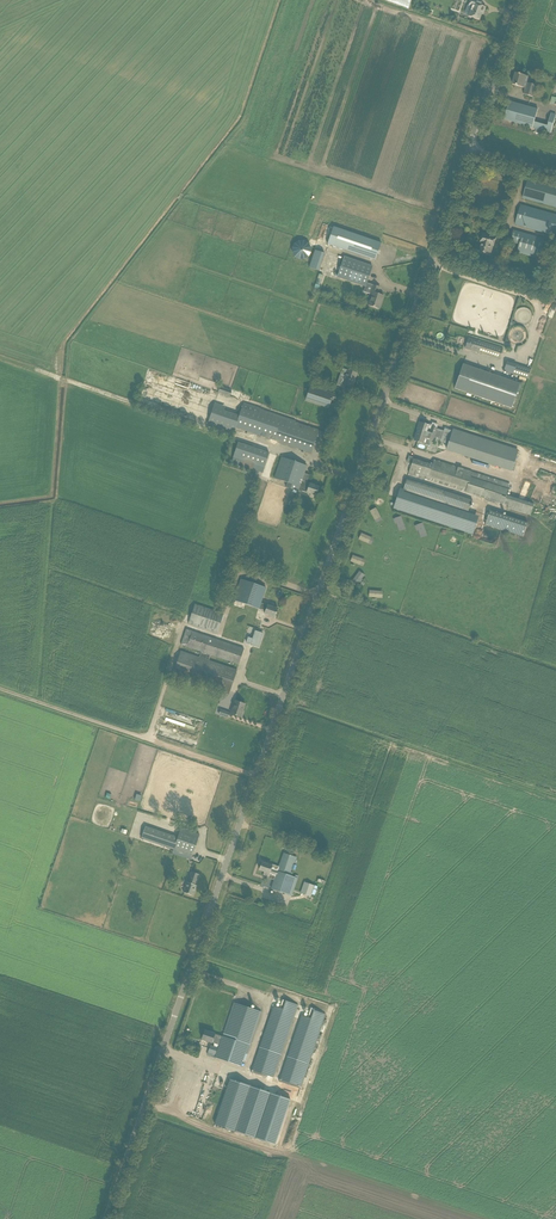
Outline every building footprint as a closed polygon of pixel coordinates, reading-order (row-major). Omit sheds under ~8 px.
[(408,8),(411,0),(385,0),(408,8)] [(483,2),(476,0),(471,0),(469,6),(472,7),(469,17),(479,20),(482,12),(484,12),(485,7),(481,6),(483,2)] [(516,73),(512,85),(527,89),(525,95),(533,97),(536,85),(527,83),(529,77),(516,73)] [(504,120),(533,128),(536,129),(539,130),(551,133),(555,116),(555,115),(551,113),(548,124),(548,126),(543,125),(534,122),(538,110),(509,102),(504,120)] [(555,207),(555,186),(528,178),(523,198),(555,207)] [(555,237),(555,215),(521,205),(515,225),(555,237)] [(375,261),(381,243),(333,227),(327,244),(375,261)] [(519,245),(517,253),(539,259),(545,239),(513,230),(510,242),(519,245)] [(480,253),(485,254),(488,255),(491,246),(494,246),(496,238),(483,234),(481,243),(482,243),(480,253)] [(309,267),(319,271),(325,253),(315,250),(309,267)] [(337,277),(365,287),(366,283),(372,267),(344,257),(337,277)] [(366,283),(365,287),(363,292),(370,294),(372,295),(369,306),(379,309),(383,296),(377,294),(380,287),(373,285),(366,283)] [(503,349),(474,340),(469,338),(467,342),(473,344),(471,351),(499,360),(503,349)] [(514,374),(527,379),(531,370),(517,365),(507,362),(504,372),(514,374)] [(511,408),(519,384),(463,364),(455,389),(511,408)] [(352,387),(357,374),(347,370),(347,371),(343,369),(342,373),(345,374),(342,384),(343,384),(347,386),(352,387)] [(220,387),(218,392),(229,396),(231,391),(220,387)] [(336,402),(338,395),(328,392),(328,393),(310,387),(305,401),(328,408),(331,400),(336,402)] [(319,431),(295,423),(263,412),(243,405),(239,416),(213,407),(208,424),(234,433),(235,428),(305,451),(311,453),(317,435),(322,436),(323,432),(319,431)] [(520,453),(444,429),(443,431),(432,427),(419,422),(417,429),(418,430),(414,441),(420,442),(423,443),(425,437),(433,439),(434,437),(441,440),(438,448),(440,449),(445,450),(514,473),(515,470),(519,456),(520,453)] [(262,473),(269,453),(238,443),(233,457),(244,461),(242,466),(262,473)] [(281,457),(274,478),(287,483),(286,487),(297,491),(295,498),(299,500),(302,491),(307,493),(310,494),(316,496),(319,487),(310,484),(309,484),(302,482),(307,466),(301,464),(281,457)] [(413,459),(408,474),(414,475),(503,504),(508,505),(507,508),(530,516),(533,504),(506,496),(509,484),(497,480),(497,481),(439,462),(434,460),(432,466),(413,459)] [(480,515),(400,487),(393,508),(473,535),(480,515)] [(376,523),(382,520),(376,507),(369,511),(376,523)] [(489,511),(485,525),(523,538),(527,523),(489,511)] [(402,516),(394,518),(398,531),(405,529),(402,516)] [(420,538),(427,535),(423,522),(415,525),(420,538)] [(371,545),(374,538),(361,532),(358,539),(371,545)] [(363,566),(366,560),(353,554),(350,561),(363,566)] [(241,580),(233,601),(245,605),(236,632),(248,636),(258,609),(265,611),(264,614),(275,618),(278,609),(267,605),(267,606),(260,603),(266,588),(241,580)] [(188,624),(217,633),(224,614),(195,604),(188,624)] [(255,624),(262,626),(265,616),(258,614),(255,624)] [(181,651),(175,669),(173,674),(229,693),(237,670),(209,661),(211,655),(239,665),(244,649),(186,629),(181,645),(201,652),(199,658),(181,651)] [(248,637),(246,643),(258,647),(263,634),(255,631),(252,639),(248,637)] [(235,701),(233,707),(231,714),(241,717),(245,705),(235,701)] [(163,721),(184,727),(187,715),(167,709),(163,721)] [(221,710),(219,715),(227,718),(229,713),(221,710)] [(193,746),(196,735),(160,724),(157,736),(169,740),(169,738),(193,746)] [(181,828),(178,838),(145,826),(141,839),(174,850),(173,851),(191,857),(199,834),(181,828)] [(259,870),(264,872),(263,875),(268,877),(269,873),(276,876),(271,889),(292,896),(298,878),(290,876),(292,869),(294,865),(296,858),(283,853),(279,867),(272,865),(272,866),(262,863),(259,870)] [(183,892),(193,896),(196,886),(196,885),(199,875),(191,872),(187,882),(183,892)] [(304,882),(300,893),(311,897),(315,886),(304,882)] [(254,890),(252,896),(259,899),(261,892),(254,890)] [(252,1070),(251,1073),(266,1078),(267,1075),(271,1077),(273,1077),(298,1005),(285,1000),(282,1009),(273,1006),(252,1070)] [(212,1043),(213,1040),(220,1042),(215,1058),(240,1066),(247,1046),(249,1046),(261,1012),(234,1003),(222,1037),(215,1034),(204,1031),(201,1039),(212,1043)] [(280,1080),(279,1082),(298,1088),(298,1086),(301,1087),(326,1014),(313,1010),(310,1018),(301,1016),(280,1080)] [(208,1052),(215,1055),(217,1048),(210,1045),(208,1052)] [(214,1124),(235,1131),(251,1086),(230,1079),(214,1124)] [(251,1086),(235,1131),(275,1145),(290,1100),(251,1086)]
